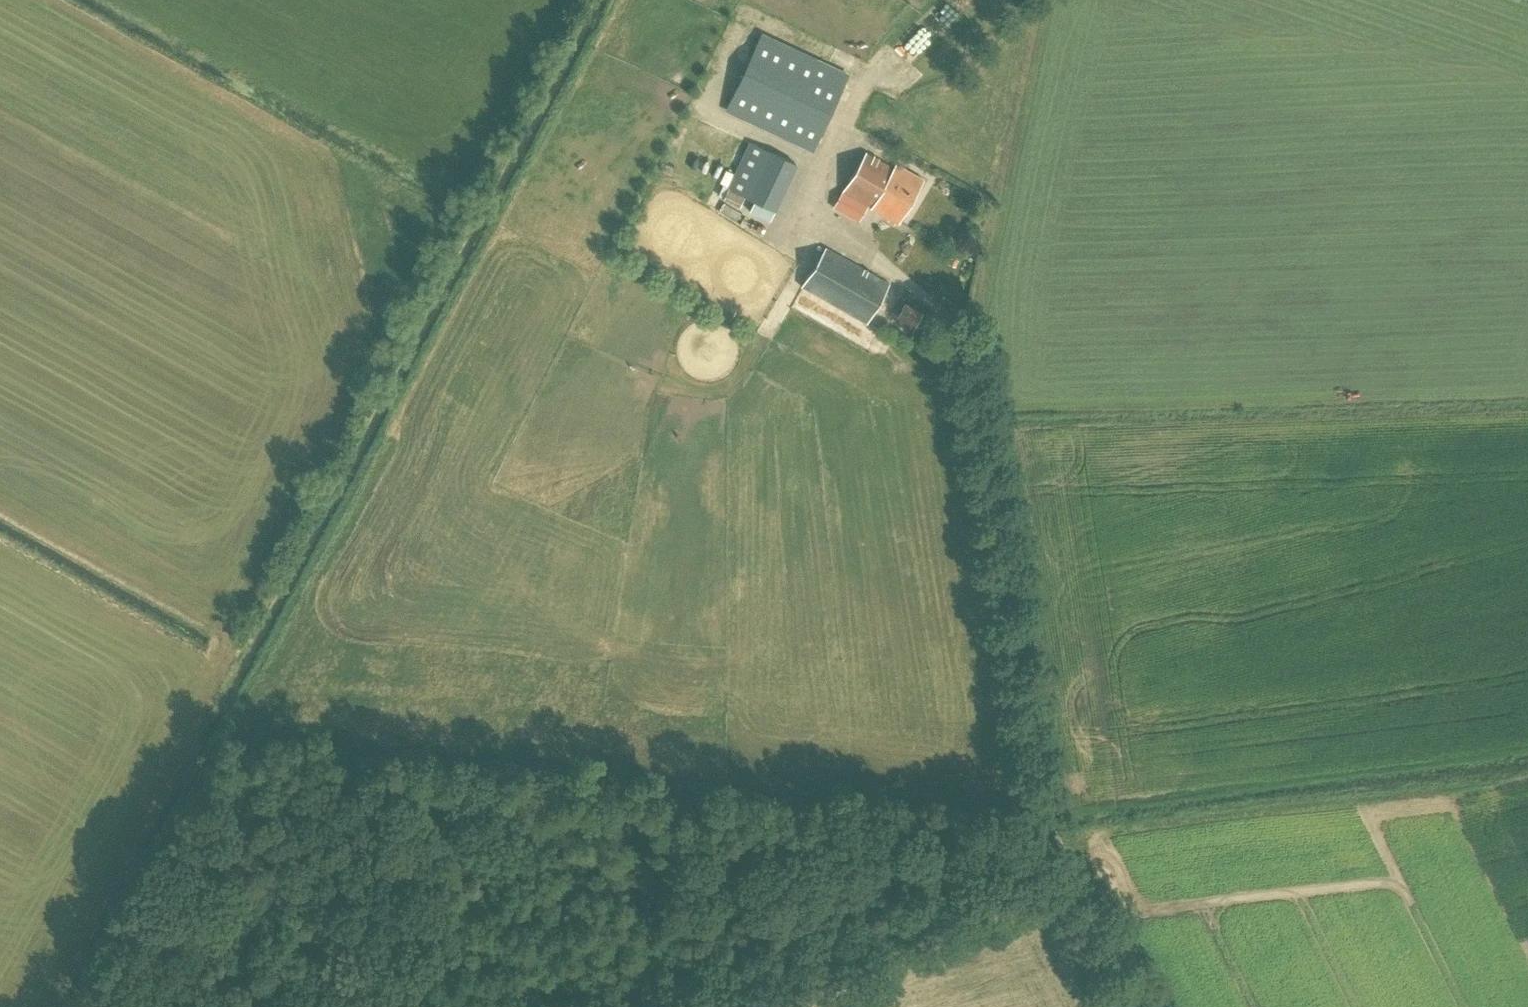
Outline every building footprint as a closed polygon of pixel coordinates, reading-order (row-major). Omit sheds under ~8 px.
[(813,152),(850,74),(762,32),(725,110),(813,152)] [(776,212),(798,164),(750,142),(727,189),(776,212)] [(894,168),(866,153),(842,192),(871,208),(898,224),(923,180),(896,165),(894,168)] [(866,324),(890,284),(825,248),(801,287),(866,324)] [(905,304),(898,316),(915,326),(922,313),(905,304)]
